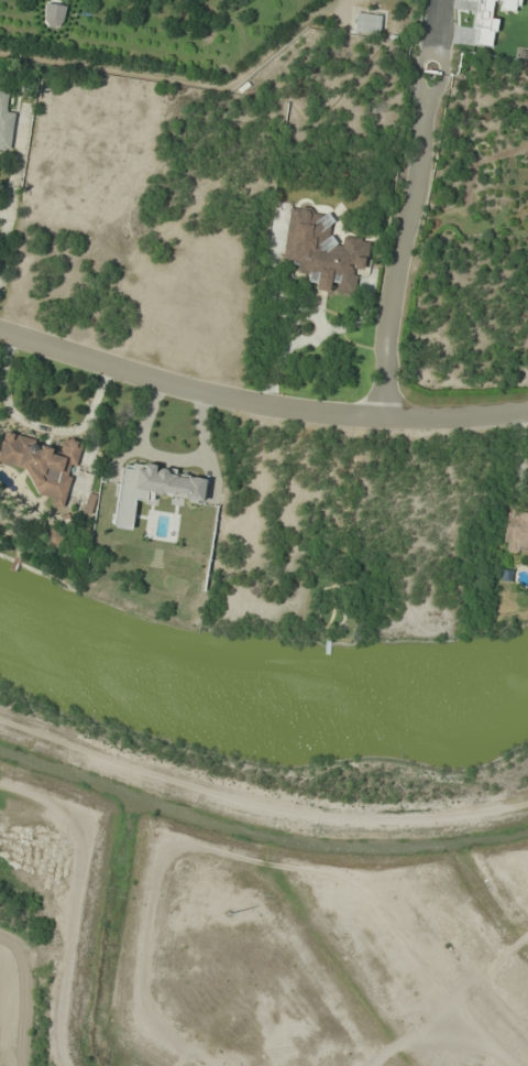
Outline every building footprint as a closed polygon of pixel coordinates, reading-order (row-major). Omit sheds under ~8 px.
[(63,26),(63,4),(44,4),(44,26),(63,26)] [(10,148),(13,113),(5,112),(7,91),(0,90),(0,147),(10,148)] [(368,240),(341,236),(340,240),(328,238),(331,213),(289,207),(282,260),(296,262),(294,272),(307,274),(306,286),(332,289),(332,290),(352,293),(355,269),(364,270),(368,240)] [(36,473),(30,492),(51,498),(50,503),(62,507),(80,442),(64,437),(60,449),(2,433),(0,442),(0,463),(36,473)] [(507,511),(502,550),(527,553),(527,514),(507,511)] [(43,534),(49,549),(65,543),(58,527),(43,534)]
